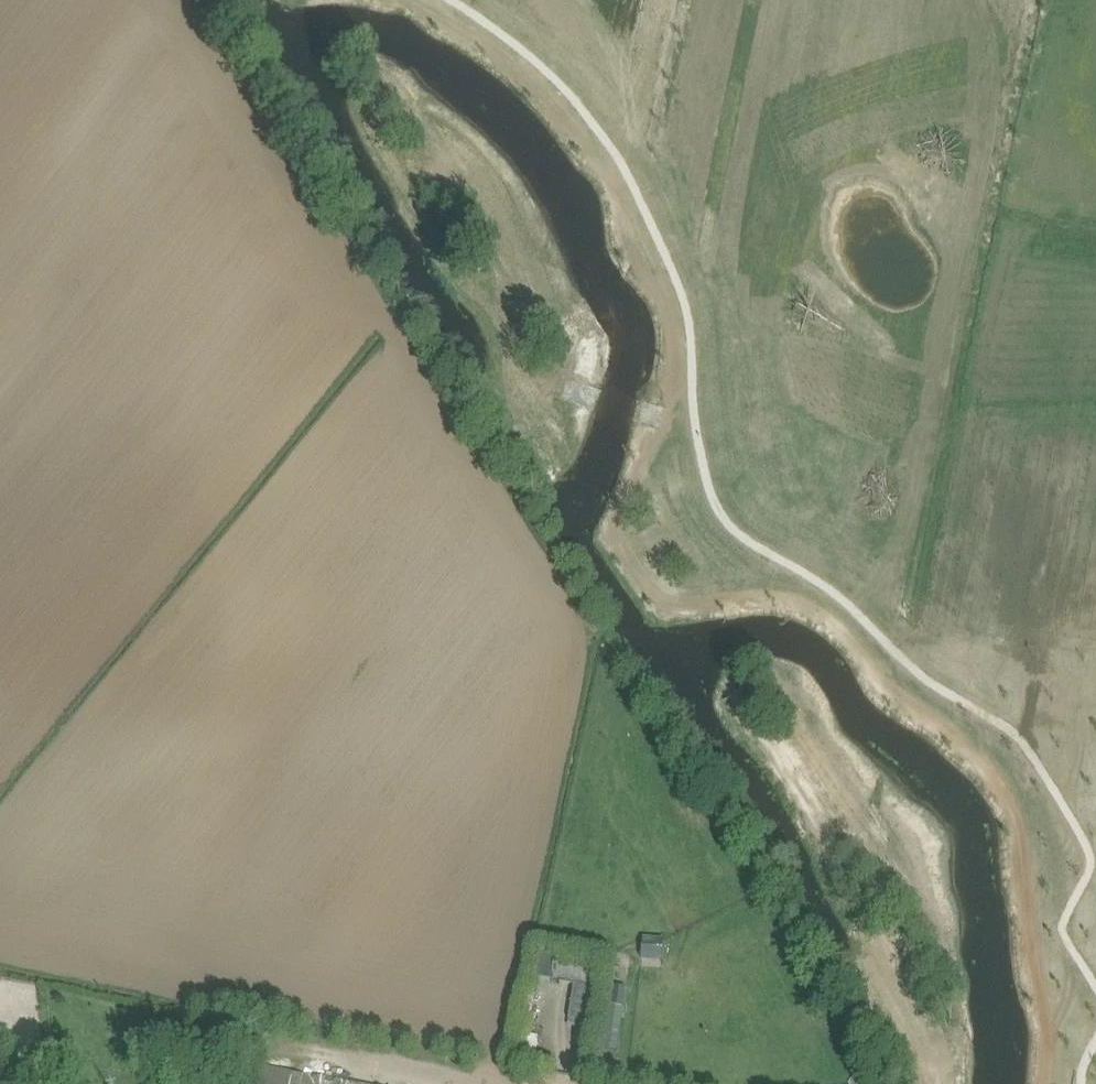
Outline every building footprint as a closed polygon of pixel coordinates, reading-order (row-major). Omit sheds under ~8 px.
[(643,938),(641,959),(662,960),(664,939),(643,938)] [(569,1019),(593,1022),(602,961),(541,951),(537,976),(575,982),(569,1019)] [(621,999),(623,987),(610,985),(608,996),(621,999)] [(293,1072),(293,1071),(258,1065),(255,1083),(290,1083),(293,1072)] [(304,1073),(302,1083),(342,1083),(342,1080),(304,1073)]
